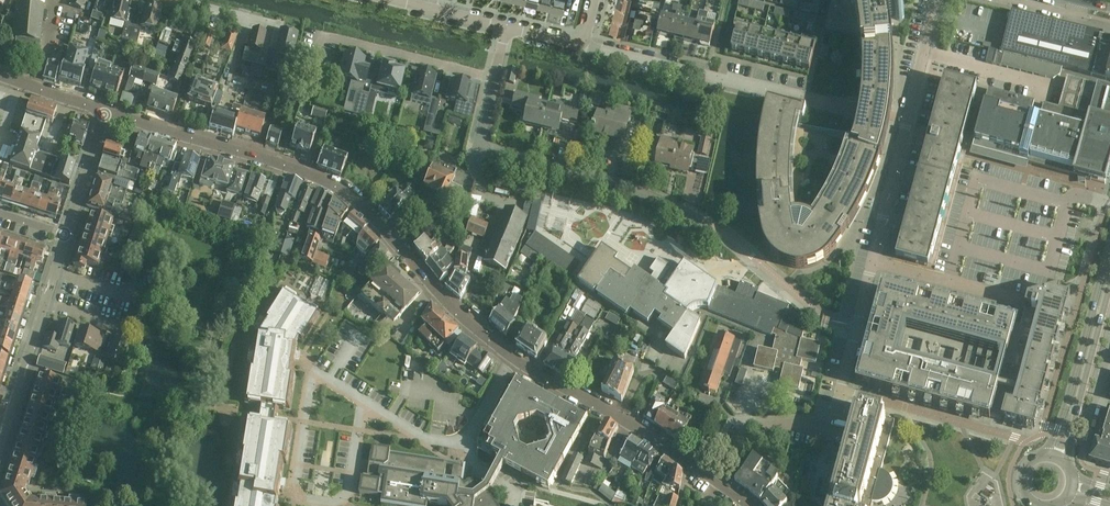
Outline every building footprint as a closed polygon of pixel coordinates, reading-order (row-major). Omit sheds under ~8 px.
[(40,43),(44,7),(43,7),(45,0),(26,0),(25,5),(15,4),(11,40),(16,40),(40,43)] [(70,5),(81,9),(84,0),(72,0),(70,5)] [(109,20),(125,24),(124,28),(121,40),(129,42),(136,12),(129,10),(131,1),(127,0),(114,0),(109,20)] [(551,8),(555,9),(555,10),(563,12),(566,0),(552,0),(551,8)] [(756,174),(757,195),(759,215),(760,227),(763,239),(765,245),(768,251),(771,256),(776,260),(780,263),(785,266),(790,268),(796,269),(798,269),(801,269),(802,269),(808,269),(814,267),(819,265),(824,262),(828,258),(832,253),(841,241),(849,229),(858,213),(866,197),(874,180),(880,163),(882,156),(882,154),(886,142),(889,129),(891,116),(893,103),(894,85),(894,67),(893,49),(891,31),(888,7),(887,3),(888,0),(833,0),(826,28),(826,29),(826,30),(827,31),(828,32),(829,32),(854,38),(854,42),(854,43),(855,51),(856,66),(856,82),(855,98),(854,99),(862,99),(861,105),(860,110),(859,122),(855,137),(853,146),(852,146),(850,153),(848,152),(841,171),(833,189),(823,207),(813,224),(809,222),(808,221),(807,221),(806,221),(805,220),(802,220),(799,219),(796,219),(793,219),(790,199),(790,178),(791,157),(793,137),(797,117),(800,117),(803,118),(805,109),(806,108),(789,104),(789,105),(767,99),(765,107),(764,113),(760,134),(757,154),(756,174)] [(796,2),(789,1),(787,7),(795,9),(796,2)] [(755,11),(757,4),(750,2),(748,9),(755,11)] [(613,16),(628,20),(631,7),(616,4),(613,16)] [(757,4),(755,11),(763,12),(764,6),(757,4)] [(810,13),(812,6),(805,4),(803,11),(810,13)] [(136,12),(129,42),(137,44),(140,32),(141,28),(156,32),(162,9),(146,5),(144,14),(136,12)] [(819,8),(812,6),(810,13),(818,15),(819,8)] [(674,19),(670,37),(675,38),(675,39),(683,41),(683,40),(688,22),(681,21),(682,14),(681,14),(683,8),(678,7),(676,14),(675,19),(674,19)] [(774,15),(781,17),(783,10),(775,8),(774,15)] [(783,10),(781,17),(788,19),(790,12),(783,10)] [(1011,55),(1017,57),(1023,58),(1030,60),(1036,61),(1043,63),(1049,65),(1062,68),(1079,72),(1078,73),(1109,82),(1109,41),(1102,39),(1103,35),(1011,12),(1002,53),(1004,53),(1011,55)] [(700,25),(696,43),(701,44),(701,45),(709,47),(715,22),(707,20),(708,14),(703,13),(702,19),(702,20),(701,26),(700,25)] [(807,23),(808,16),(801,15),(799,21),(807,23)] [(625,32),(628,20),(613,16),(610,29),(616,31),(614,38),(626,41),(628,33),(625,32)] [(670,37),(674,19),(662,16),(657,35),(666,37),(666,36),(670,37)] [(816,18),(808,16),(807,23),(814,25),(816,18)] [(683,40),(683,41),(692,43),(692,42),(696,43),(700,25),(688,22),(683,40)] [(745,55),(751,29),(737,26),(731,51),(745,55)] [(209,48),(212,39),(214,31),(207,29),(204,36),(201,45),(209,48)] [(751,29),(745,55),(757,58),(764,32),(751,29)] [(246,49),(244,58),(245,58),(257,61),(256,65),(264,66),(268,49),(262,48),(266,33),(252,30),(248,49),(246,49)] [(268,49),(264,66),(271,68),(272,63),(290,67),(291,60),(297,34),(280,30),(275,51),(268,49)] [(227,31),(221,49),(231,53),(237,35),(227,31)] [(770,61),(777,35),(764,32),(757,58),(770,61)] [(783,64),(789,38),(777,35),(770,61),(783,64)] [(796,67),(802,42),(789,38),(783,64),(796,67)] [(16,40),(14,59),(38,62),(40,43),(16,40)] [(172,73),(169,80),(177,83),(179,85),(180,83),(195,44),(184,40),(183,44),(176,42),(172,52),(179,55),(172,73)] [(802,42),(796,67),(809,70),(816,45),(802,42)] [(823,47),(820,57),(827,58),(829,48),(823,47)] [(63,65),(58,81),(59,81),(79,87),(80,87),(84,72),(87,72),(91,58),(87,57),(87,55),(70,49),(65,66),(63,65)] [(989,50),(985,63),(994,65),(997,52),(989,50)] [(1000,66),(1004,53),(1002,53),(997,52),(994,65),(1000,66)] [(1000,66),(1007,68),(1011,55),(1004,53),(1000,66)] [(48,64),(43,79),(54,83),(59,67),(61,68),(65,57),(65,56),(61,55),(58,54),(54,66),(48,64)] [(1017,57),(1011,55),(1007,68),(1014,70),(1017,57)] [(339,72),(337,78),(351,82),(348,91),(357,94),(352,114),(363,117),(368,95),(360,93),(367,69),(360,68),(362,61),(357,60),(357,58),(349,56),(348,57),(343,56),(341,63),(339,63),(337,71),(339,72)] [(1017,57),(1014,70),(1020,71),(1023,58),(1017,57)] [(1026,73),(1030,60),(1023,58),(1020,71),(1026,73)] [(1036,61),(1030,60),(1026,73),(1033,74),(1036,61)] [(1043,63),(1036,61),(1033,74),(1039,76),(1043,63)] [(95,70),(89,88),(102,92),(111,68),(97,63),(95,70)] [(1043,63),(1039,76),(1045,78),(1049,65),(1043,63)] [(373,77),(369,91),(376,93),(387,96),(388,90),(399,92),(404,72),(393,69),(394,66),(383,64),(379,79),(373,77)] [(1049,65),(1045,78),(1053,79),(1060,76),(1062,68),(1049,65)] [(126,87),(124,92),(130,94),(132,89),(135,80),(143,82),(146,71),(133,66),(126,87)] [(111,68),(102,92),(116,97),(122,79),(122,78),(124,72),(111,68)] [(517,71),(509,69),(506,83),(514,85),(517,71)] [(146,71),(143,82),(156,87),(160,76),(154,74),(147,71),(146,71)] [(435,77),(417,72),(412,95),(430,99),(435,77)] [(897,253),(896,258),(928,267),(931,258),(933,259),(962,152),(960,152),(961,145),(962,144),(977,87),(944,78),(929,136),(919,172),(919,171),(912,186),(915,187),(908,215),(907,214),(900,229),(901,229),(904,230),(897,253)] [(972,148),(1018,161),(1019,158),(1028,161),(1027,163),(1028,164),(1078,177),(1078,181),(1085,181),(1085,184),(1085,179),(1090,181),(1091,178),(1098,180),(1101,168),(1102,168),(1109,137),(1109,90),(1067,78),(1064,89),(1060,105),(1059,109),(1043,105),(1039,119),(1030,117),(1034,102),(1027,100),(1025,100),(988,90),(973,147),(972,148)] [(451,80),(447,100),(464,104),(461,116),(471,119),(475,103),(467,101),(471,85),(451,80)] [(148,104),(147,109),(171,117),(182,84),(180,83),(179,85),(177,83),(172,98),(153,92),(151,96),(148,104)] [(217,91),(193,83),(187,99),(211,108),(217,91)] [(525,124),(542,128),(547,106),(539,104),(540,99),(517,94),(513,107),(529,111),(525,124)] [(439,102),(432,100),(427,116),(435,118),(439,102)] [(57,109),(30,101),(9,165),(50,178),(56,159),(38,153),(36,149),(45,122),(52,124),(57,109)] [(547,106),(542,128),(558,132),(561,121),(577,125),(581,109),(557,103),(556,108),(547,106)] [(631,110),(608,104),(606,114),(599,112),(594,133),(613,138),(610,151),(620,154),(623,140),(624,140),(631,110)] [(324,122),(327,113),(313,109),(310,117),(324,122)] [(214,110),(208,129),(233,136),(234,132),(235,133),(239,117),(240,115),(239,115),(238,117),(214,110)] [(239,117),(235,133),(259,140),(264,122),(240,115),(239,117)] [(791,157),(790,178),(790,199),(793,219),(796,219),(799,219),(802,220),(805,220),(806,221),(807,221),(808,221),(809,222),(813,224),(823,207),(833,189),(841,171),(848,152),(850,153),(852,146),(853,146),(844,143),(797,130),(798,126),(798,125),(800,117),(797,117),(793,137),(791,157)] [(287,123),(281,121),(277,134),(273,132),(273,130),(270,130),(270,131),(269,131),(265,145),(277,149),(281,136),(282,136),(287,123)] [(72,122),(69,131),(77,133),(76,134),(85,137),(88,127),(87,127),(88,125),(81,123),(80,125),(72,122)] [(296,129),(290,148),(296,150),(296,151),(302,153),(302,152),(308,154),(315,136),(313,135),(306,132),(296,129)] [(77,133),(69,131),(68,133),(67,133),(65,138),(64,142),(72,145),(82,148),(85,137),(76,134),(77,133)] [(153,173),(156,165),(163,140),(151,136),(151,138),(140,134),(133,151),(139,153),(136,160),(142,162),(139,169),(153,173)] [(676,141),(662,138),(656,167),(688,174),(693,150),(675,146),(676,141)] [(707,157),(711,140),(702,138),(698,155),(707,157)] [(163,140),(156,165),(161,167),(164,160),(170,162),(171,161),(173,162),(174,162),(177,153),(174,152),(176,145),(163,140)] [(122,149),(107,144),(103,155),(122,161),(124,155),(120,154),(122,149)] [(346,160),(323,151),(316,167),(340,177),(346,160)] [(60,160),(70,163),(72,156),(62,153),(60,160)] [(175,164),(166,192),(174,195),(177,185),(179,186),(181,177),(193,181),(199,159),(196,158),(197,156),(189,153),(188,156),(185,155),(181,166),(175,164)] [(234,165),(207,157),(203,171),(202,170),(199,179),(200,179),(199,185),(212,188),(213,183),(227,188),(226,192),(241,197),(248,174),(233,170),(234,165)] [(98,172),(117,178),(121,180),(122,179),(135,183),(138,171),(125,167),(121,166),(121,165),(102,159),(98,172)] [(53,175),(51,179),(55,180),(69,185),(75,166),(58,160),(57,160),(55,165),(52,175),(53,175)] [(456,176),(433,166),(432,169),(431,169),(422,189),(435,195),(434,197),(444,201),(444,202),(454,207),(462,190),(452,186),(456,176)] [(98,172),(87,206),(110,214),(114,201),(122,204),(129,182),(121,180),(117,178),(98,172)] [(265,181),(251,176),(243,198),(257,203),(265,181)] [(8,182),(1,203),(8,205),(8,203),(11,204),(19,179),(14,178),(12,183),(8,182)] [(283,214),(284,212),(285,212),(289,201),(287,200),(287,198),(295,201),(302,183),(286,178),(275,209),(276,209),(275,212),(275,213),(276,213),(276,214),(277,215),(278,216),(279,216),(280,216),(281,216),(282,216),(283,215),(283,214)] [(19,179),(11,204),(13,205),(13,206),(19,208),(24,193),(20,191),(23,181),(19,179)] [(24,193),(19,208),(26,211),(26,209),(29,209),(36,185),(32,184),(29,194),(24,193)] [(314,188),(304,184),(290,223),(295,224),(299,213),(303,214),(310,197),(311,197),(314,188)] [(36,185),(29,209),(31,210),(30,212),(37,214),(42,198),(37,197),(41,187),(36,185)] [(42,198),(37,214),(44,216),(44,214),(46,215),(54,191),(50,189),(46,200),(42,198)] [(313,209),(326,215),(333,198),(333,196),(318,189),(309,208),(313,209)] [(413,194),(409,190),(400,198),(395,192),(378,208),(389,219),(416,194),(415,192),(413,194)] [(54,191),(46,215),(49,216),(48,218),(55,220),(60,204),(55,203),(59,192),(54,191)] [(333,198),(326,215),(327,216),(320,233),(322,234),(335,239),(340,223),(348,213),(333,198)] [(230,222),(235,206),(222,202),(217,218),(230,222)] [(230,222),(230,223),(236,225),(241,211),(234,209),(230,222)] [(309,236),(320,240),(322,234),(320,233),(327,216),(326,215),(313,209),(306,228),(311,230),(309,236)] [(527,219),(506,210),(484,262),(506,271),(527,219)] [(345,227),(358,237),(365,228),(368,224),(353,212),(343,225),(341,229),(343,230),(345,227)] [(82,237),(105,244),(113,221),(89,214),(82,237)] [(472,219),(467,233),(484,239),(489,225),(472,219)] [(358,237),(356,247),(363,254),(361,256),(363,258),(365,256),(378,241),(365,228),(358,237)] [(10,237),(3,235),(3,236),(1,236),(0,238),(0,252),(0,251),(5,253),(10,237)] [(316,253),(320,240),(309,236),(301,259),(312,264),(313,262),(316,263),(316,265),(324,268),(328,257),(316,253)] [(17,239),(10,237),(5,253),(9,254),(4,272),(8,273),(18,242),(16,241),(17,239)] [(98,267),(105,244),(82,237),(73,266),(84,270),(86,264),(98,267)] [(282,249),(280,255),(287,257),(293,240),(286,238),(284,243),(282,249)] [(339,238),(336,248),(343,250),(346,240),(339,238)] [(20,242),(18,242),(8,273),(12,275),(18,257),(23,258),(28,243),(21,240),(20,242)] [(444,252),(442,250),(426,265),(440,282),(449,275),(447,273),(454,266),(448,257),(458,244),(452,240),(444,252)] [(426,265),(442,250),(437,243),(432,248),(426,241),(415,249),(423,258),(422,259),(427,264),(426,264),(426,265)] [(26,279),(36,247),(34,247),(34,245),(28,243),(23,258),(27,260),(21,278),(26,279)] [(381,248),(378,245),(367,257),(369,259),(364,263),(358,276),(363,279),(369,267),(373,271),(380,263),(379,262),(387,254),(386,253),(387,252),(382,248),(381,248)] [(36,247),(26,279),(32,281),(35,274),(33,273),(36,263),(41,264),(46,249),(39,246),(38,248),(36,247)] [(280,255),(282,249),(274,246),(272,252),(280,255)] [(603,250),(580,283),(595,293),(596,291),(599,294),(598,296),(628,316),(630,313),(648,325),(655,315),(662,320),(659,324),(675,335),(667,347),(685,359),(700,323),(690,316),(690,315),(692,313),(693,311),(696,310),(698,309),(701,308),(703,308),(706,309),(708,309),(708,311),(772,336),(772,335),(776,336),(773,352),(759,348),(754,367),(773,372),(774,369),(783,371),(780,384),(799,389),(803,370),(800,369),(802,361),(816,364),(820,345),(813,343),(804,341),(802,340),(803,334),(803,327),(800,321),(796,316),(790,313),(783,310),(784,305),(758,294),(759,290),(741,283),(736,295),(718,288),(718,287),(684,263),(678,273),(659,259),(650,272),(656,276),(651,283),(635,272),(632,276),(614,264),(617,260),(603,250)] [(469,259),(457,257),(455,273),(446,288),(460,300),(471,282),(469,281),(470,274),(467,274),(469,259)] [(384,268),(360,296),(368,302),(383,316),(393,325),(400,317),(418,297),(384,268)] [(4,285),(29,293),(29,291),(31,291),(33,284),(17,279),(16,284),(6,281),(6,279),(0,277),(0,284),(4,285)] [(4,285),(3,290),(13,293),(11,297),(28,302),(30,296),(28,295),(29,293),(4,285)] [(251,370),(245,404),(260,406),(259,412),(258,418),(257,423),(277,426),(278,421),(279,415),(279,409),(290,411),(296,376),(293,375),(293,371),(295,360),(298,360),(300,350),(299,350),(296,350),(297,347),(297,345),(298,341),(303,344),(322,313),(305,303),(307,300),(302,298),(300,300),(284,289),(265,319),(265,320),(268,322),(260,335),(258,334),(258,335),(255,352),(255,354),(257,354),(255,369),(251,369),(251,370)] [(870,344),(859,383),(984,416),(1032,429),(1067,298),(1059,296),(1060,292),(1061,292),(1061,290),(1047,294),(1030,290),(1030,291),(1034,292),(1033,297),(1028,299),(1020,327),(884,290),(874,329),(870,344)] [(23,311),(24,309),(26,309),(28,302),(11,297),(10,302),(0,299),(0,304),(23,311)] [(517,299),(514,297),(510,303),(507,301),(489,323),(506,337),(517,324),(514,322),(520,310),(524,302),(517,299)] [(589,301),(582,313),(593,320),(601,308),(589,301)] [(6,315),(22,320),(24,314),(22,313),(23,311),(0,304),(0,309),(7,311),(6,315)] [(426,329),(419,335),(438,353),(445,346),(447,344),(448,345),(460,332),(459,331),(450,321),(442,315),(432,305),(422,322),(428,326),(426,329)] [(17,329),(18,326),(20,327),(22,320),(6,315),(4,320),(0,319),(0,323),(17,329)] [(579,329),(572,341),(582,347),(589,335),(588,334),(595,323),(586,318),(580,329),(579,329)] [(75,327),(59,322),(54,337),(47,335),(43,348),(56,352),(58,345),(68,348),(75,327)] [(0,323),(0,328),(1,329),(0,333),(16,338),(18,331),(17,331),(17,329),(0,323)] [(569,323),(562,335),(572,341),(579,329),(569,323)] [(104,337),(79,329),(74,346),(99,354),(104,337)] [(548,342),(528,329),(517,346),(537,359),(548,342)] [(12,346),(12,344),(14,345),(16,338),(0,333),(0,343),(12,346)] [(736,340),(718,334),(700,388),(717,394),(724,374),(724,376),(730,378),(742,343),(735,340),(736,340)] [(554,349),(564,355),(572,341),(562,335),(554,349)] [(456,344),(449,354),(452,356),(452,357),(465,366),(467,363),(483,374),(493,360),(484,354),(482,356),(475,351),(477,348),(476,347),(477,345),(474,343),(472,344),(464,339),(459,346),(456,344)] [(127,344),(116,341),(115,344),(108,342),(103,360),(120,366),(127,344)] [(564,355),(565,355),(574,361),(582,347),(572,341),(564,355)] [(10,356),(13,349),(11,349),(12,346),(0,343),(0,353),(10,356)] [(555,372),(565,355),(564,355),(554,349),(544,366),(555,372)] [(572,382),(573,380),(582,365),(574,361),(565,355),(555,372),(572,382)] [(5,367),(5,365),(7,366),(10,359),(0,356),(0,366),(5,367)] [(47,359),(40,356),(37,367),(43,369),(43,368),(63,375),(66,365),(47,359)] [(94,357),(91,368),(97,370),(100,362),(100,359),(101,359),(94,357)] [(97,370),(97,373),(98,373),(102,371),(105,363),(100,362),(97,370)] [(612,372),(602,392),(622,403),(634,372),(631,370),(618,362),(617,363),(614,362),(610,370),(613,371),(612,372)] [(39,372),(20,433),(43,440),(59,390),(61,383),(54,380),(55,377),(39,372)] [(373,445),(371,453),(370,460),(366,481),(362,480),(359,494),(383,498),(381,505),(383,505),(427,505),(429,505),(429,503),(440,505),(447,505),(497,505),(488,494),(489,493),(505,465),(538,482),(549,489),(555,477),(587,419),(517,381),(502,408),(497,418),(489,432),(494,435),(490,442),(496,446),(492,452),(502,457),(499,462),(497,467),(491,477),(487,484),(485,488),(484,489),(480,492),(473,483),(472,483),(469,482),(465,486),(462,481),(463,472),(464,465),(447,463),(390,454),(390,452),(391,448),(379,446),(375,446),(373,445)] [(739,388),(732,387),(729,401),(736,402),(739,388)] [(655,425),(665,408),(654,401),(644,418),(655,425)] [(859,405),(857,411),(855,410),(839,467),(837,466),(832,484),(834,485),(831,498),(837,500),(835,505),(871,505),(872,502),(873,503),(875,503),(877,503),(879,503),(882,502),(884,501),(885,500),(887,499),(889,497),(890,496),(891,494),(892,492),(893,490),(893,487),(893,485),(893,483),(892,481),(892,480),(891,479),(890,477),(889,475),(887,474),(886,473),(884,471),(882,471),(881,470),(894,421),(881,418),(883,411),(859,405)] [(665,408),(655,425),(655,426),(663,431),(675,411),(666,406),(665,408)] [(1108,407),(1105,417),(1099,437),(1101,438),(1099,443),(1095,441),(1089,461),(1109,467),(1109,408),(1108,407)] [(663,431),(671,437),(683,417),(675,411),(663,431)] [(683,417),(671,437),(679,442),(692,422),(683,417)] [(248,422),(243,456),(242,457),(246,458),(244,473),(240,472),(238,487),(242,488),(239,503),(235,502),(235,505),(277,505),(277,504),(279,491),(282,492),(283,493),(284,481),(281,481),(284,464),(287,464),(293,428),(277,426),(257,423),(248,422)] [(618,428),(605,422),(592,446),(586,464),(601,469),(608,447),(618,428)] [(20,433),(0,494),(0,496),(7,505),(12,505),(27,496),(24,492),(26,484),(28,485),(43,440),(20,433)] [(55,436),(52,446),(57,448),(61,438),(55,436)] [(620,456),(633,464),(637,459),(634,457),(643,444),(632,437),(620,456)] [(637,459),(633,464),(634,465),(633,467),(644,474),(648,467),(650,467),(659,453),(643,444),(634,457),(637,459)] [(574,455),(562,481),(571,485),(583,459),(574,455)] [(653,481),(663,487),(674,468),(675,468),(677,465),(664,457),(658,467),(656,472),(653,470),(651,475),(654,477),(653,481)] [(778,476),(754,457),(735,481),(761,501),(771,489),(776,483),(778,476)] [(663,487),(680,490),(683,474),(675,468),(674,468),(663,487)] [(59,477),(56,482),(65,488),(68,482),(59,476),(59,477)] [(761,503),(764,505),(786,505),(787,503),(784,499),(790,493),(779,481),(777,482),(775,489),(762,502),(761,503)] [(27,496),(12,505),(85,505),(86,504),(37,499),(37,501),(30,500),(27,496)] [(666,505),(676,505),(678,498),(669,496),(666,505)]
